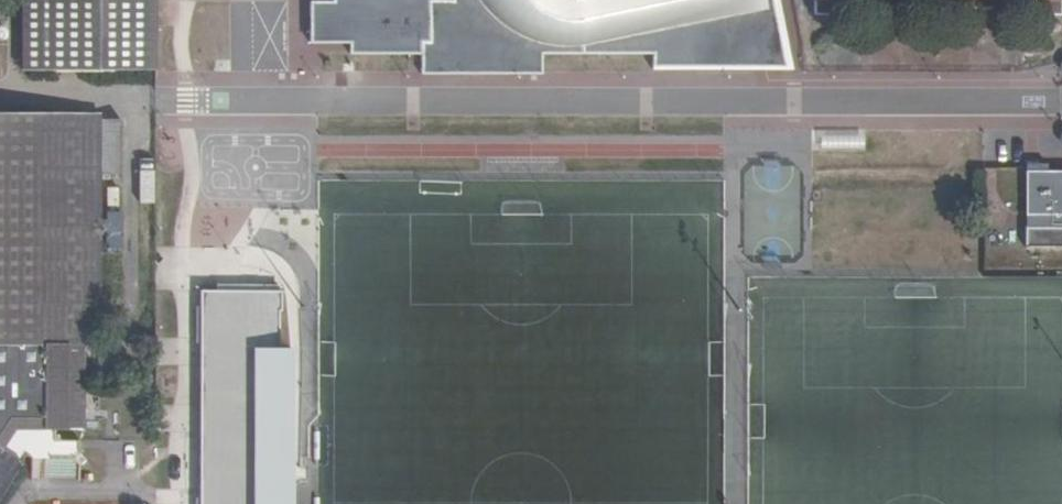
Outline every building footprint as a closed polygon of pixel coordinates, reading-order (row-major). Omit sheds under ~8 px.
[(155,67),(155,0),(26,0),(27,68),(155,67)] [(310,39),(349,41),(351,51),(422,51),(423,68),(541,67),(543,51),(652,50),(652,64),(787,63),(780,0),(310,0),(310,39)] [(86,340),(101,340),(101,173),(99,110),(0,110),(0,340),(86,340)] [(1026,161),(1026,239),(1061,238),(1061,161),(1026,161)] [(262,336),(259,503),(298,503),(298,487),(304,487),(306,440),(298,440),(299,345),(305,345),(305,328),(296,328),(296,336),(262,336)] [(262,336),(205,335),(203,503),(259,503),(262,336)] [(0,340),(0,503),(3,503),(29,464),(31,483),(86,483),(91,433),(87,397),(86,340),(0,340)]
